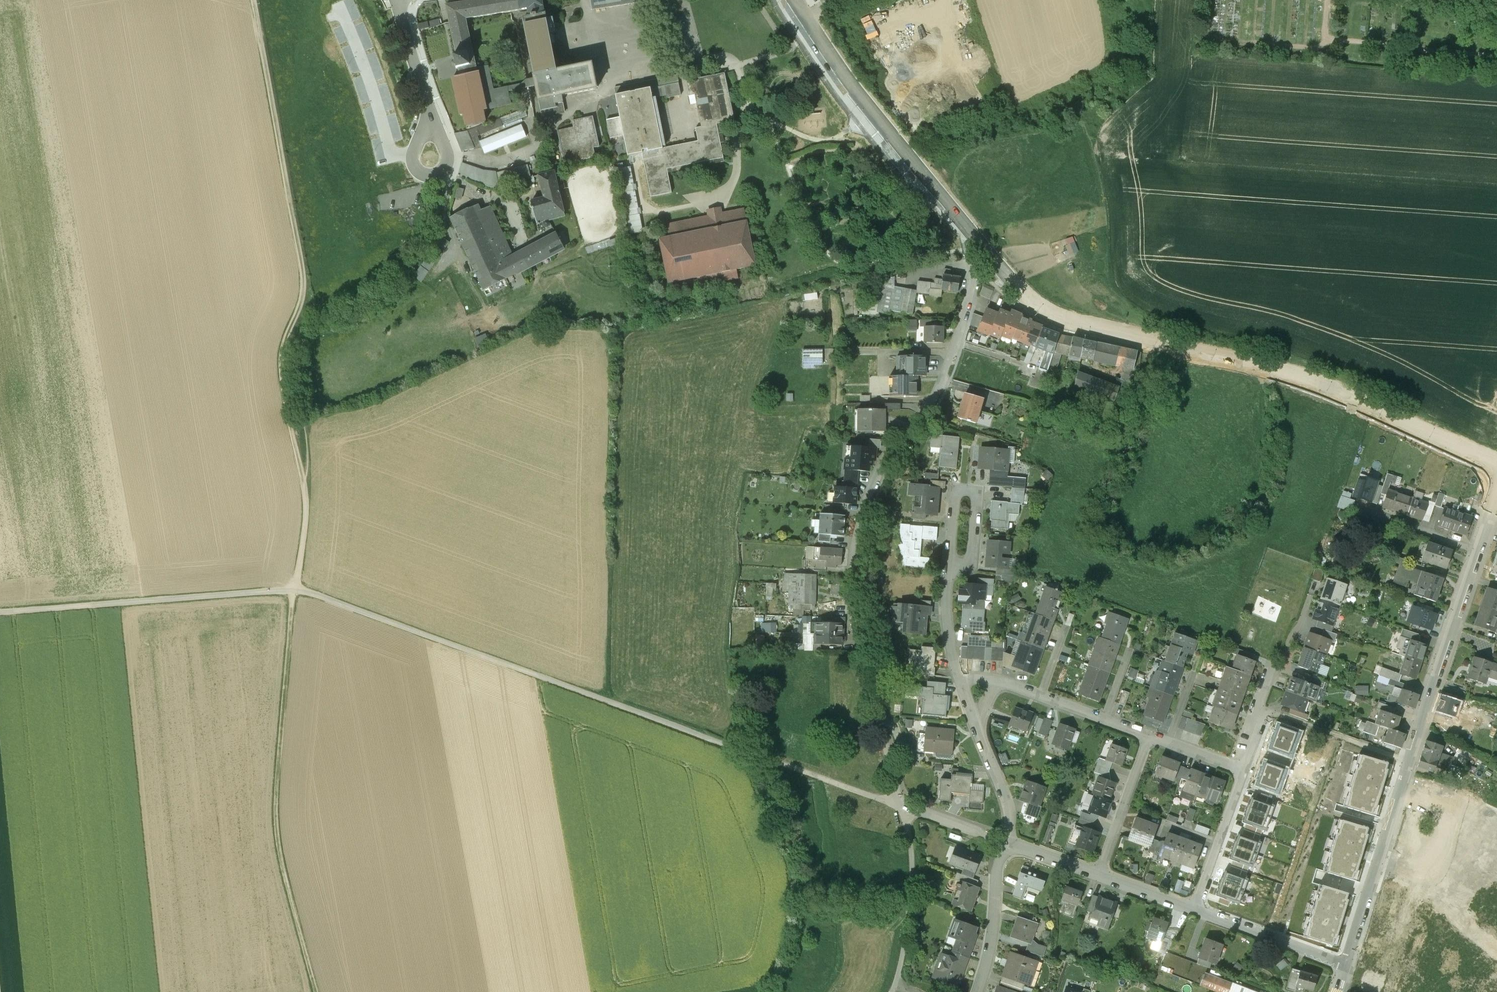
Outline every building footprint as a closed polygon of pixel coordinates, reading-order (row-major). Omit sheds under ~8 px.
[(461,76),(477,73),(476,67),(465,20),(527,8),(529,18),(544,14),(542,6),(541,0),(481,0),(445,6),(457,55),(467,52),(471,66),(459,69),(461,76)] [(592,9),(652,0),(591,0),(592,9)] [(535,76),(534,76),(535,80),(536,86),(543,117),(565,112),(562,96),(597,89),(592,63),(557,71),(545,14),(544,14),(529,18),(523,19),(535,76)] [(471,66),(467,52),(457,55),(453,56),(456,69),(459,69),(471,66)] [(485,71),(490,96),(508,92),(536,86),(535,80),(527,81),(522,84),(493,90),(488,66),(476,67),(477,73),(485,71)] [(490,96),(485,71),(477,73),(461,76),(453,78),(461,115),(464,114),(467,125),(469,125),(472,125),(474,125),(476,124),(478,124),(480,123),(482,122),(485,121),(482,110),(511,104),(508,92),(490,96)] [(702,126),(716,123),(734,120),(724,72),(686,80),(691,104),(697,102),(702,126)] [(650,88),(678,82),(679,82),(677,74),(614,88),(616,95),(650,88)] [(642,153),(663,149),(663,148),(652,98),(667,95),(667,97),(681,94),(678,82),(650,88),(616,95),(615,95),(619,117),(623,136),(627,156),(642,153)] [(518,126),(480,141),(478,136),(528,116),(525,109),(465,132),(454,133),(462,151),(463,151),(474,148),(482,148),(484,153),(523,138),(518,126)] [(573,127),(557,131),(564,164),(595,157),(593,148),(599,146),(593,116),(572,121),(573,127)] [(610,138),(623,136),(619,117),(606,120),(610,138)] [(663,149),(642,153),(650,194),(650,197),(654,196),(657,210),(675,206),(675,205),(681,204),(681,205),(699,201),(696,188),(672,193),(671,191),(667,169),(723,158),(716,123),(702,126),(695,128),(698,141),(663,148),(663,149)] [(491,187),(498,186),(496,173),(482,171),(461,162),(458,175),(491,187)] [(622,163),(617,164),(630,234),(643,232),(639,214),(638,214),(637,208),(638,208),(635,190),(634,190),(633,185),(634,184),(631,167),(623,168),(622,163)] [(531,178),(528,166),(510,170),(512,182),(531,178)] [(532,201),(537,223),(565,216),(554,172),(539,176),(531,178),(532,182),(540,180),(544,198),(532,201)] [(477,205),(450,218),(484,290),(563,249),(555,234),(514,256),(490,207),(480,211),(477,205)] [(669,237),(660,239),(669,283),(697,277),(699,287),(739,278),(737,269),(756,266),(744,209),(722,213),(722,209),(707,212),(708,216),(667,224),(669,237)] [(943,276),(937,275),(937,280),(943,281),(942,290),(958,292),(960,278),(950,277),(951,270),(944,270),(943,276)] [(942,290),(943,281),(937,280),(936,283),(926,282),(925,288),(942,290)] [(994,288),(984,284),(980,295),(990,299),(994,288)] [(891,310),(912,314),(916,291),(885,285),(880,311),(890,313),(891,310)] [(1041,328),(1022,314),(1016,308),(1013,316),(999,310),(998,314),(986,310),(983,317),(979,328),(976,334),(980,335),(981,332),(989,336),(989,334),(1000,339),(1001,336),(1011,340),(1012,338),(1022,342),(1030,346),(1033,340),(1036,342),(1041,328)] [(983,317),(973,312),(969,324),(979,328),(983,317)] [(921,330),(921,318),(910,318),(910,330),(921,330)] [(481,335),(487,332),(484,326),(478,329),(481,335)] [(943,343),(943,326),(925,326),(925,343),(943,343)] [(1059,335),(1041,328),(1036,342),(1033,340),(1030,346),(1028,351),(1031,353),(1032,350),(1037,352),(1038,348),(1048,351),(1044,353),(1043,357),(1041,357),(1040,359),(1042,360),(1039,369),(1047,371),(1054,351),(1059,335)] [(489,332),(476,337),(479,345),(492,341),(489,332)] [(1059,335),(1054,351),(1068,355),(1072,338),(1059,335)] [(1096,343),(1072,338),(1068,355),(1093,360),(1096,343)] [(1140,352),(1096,343),(1093,360),(1133,369),(1137,370),(1140,352)] [(805,348),(805,366),(825,366),(825,348),(805,348)] [(897,356),(897,376),(916,376),(925,376),(925,356),(897,356)] [(1079,363),(1067,360),(1062,382),(1075,385),(1078,371),(1079,363)] [(1047,371),(1039,369),(1036,380),(1032,378),(1029,386),(1041,390),(1047,371)] [(1080,371),(1078,371),(1075,385),(1075,386),(1114,401),(1119,388),(1115,386),(1079,373),(1080,371)] [(1132,376),(1123,373),(1121,379),(1117,378),(1115,386),(1119,388),(1120,389),(1123,380),(1130,383),(1132,376)] [(889,376),(889,396),(916,396),(916,376),(897,376),(889,376)] [(982,399),(965,394),(957,418),(974,424),(982,399)] [(859,409),(859,431),(887,431),(887,410),(887,409),(886,409),(859,409)] [(938,467),(956,469),(958,448),(956,447),(957,438),(932,435),(931,446),(940,447),(938,467)] [(844,470),(846,470),(857,471),(868,472),(868,466),(872,466),(872,461),(875,461),(876,441),(869,440),(869,448),(852,447),(851,458),(845,458),(844,470)] [(1007,472),(1008,463),(1014,463),(1015,452),(1015,448),(1009,447),(1008,451),(981,448),(980,468),(990,469),(995,469),(994,471),(1007,472)] [(1007,472),(994,471),(995,469),(990,469),(989,485),(1025,489),(1026,481),(1022,481),(1022,480),(1007,478),(1007,472)] [(846,470),(845,481),(856,482),(857,471),(846,470)] [(1366,477),(1360,474),(1352,497),(1360,499),(1371,502),(1377,485),(1378,481),(1366,477)] [(1380,494),(1386,496),(1388,490),(1390,484),(1384,482),(1382,487),(1380,494)] [(939,488),(939,487),(931,487),(909,485),(908,495),(923,496),(922,508),(921,508),(920,514),(936,516),(939,488)] [(1376,504),(1380,494),(1382,487),(1377,485),(1371,502),(1376,504)] [(835,487),(834,503),(856,505),(858,489),(856,489),(842,488),(835,487)] [(1023,505),(1025,489),(1012,488),(1010,503),(1019,504),(1019,505),(1023,505)] [(1382,507),(1407,515),(1412,498),(1388,490),(1386,496),(1382,507)] [(1407,515),(1422,520),(1428,503),(1412,498),(1407,515)] [(1460,500),(1456,512),(1468,516),(1472,504),(1460,500)] [(1008,503),(992,501),(990,521),(992,521),(991,528),(1008,530),(1009,521),(1006,521),(1007,514),(1018,515),(1019,505),(1019,504),(1010,503),(1008,503)] [(1437,526),(1450,530),(1456,512),(1443,508),(1437,526)] [(1456,512),(1450,530),(1465,535),(1471,517),(1468,516),(1456,512)] [(821,513),(819,534),(831,535),(844,536),(845,515),(821,513)] [(924,536),(924,527),(922,526),(922,527),(910,526),(910,525),(901,525),(900,533),(904,550),(908,551),(907,557),(906,557),(902,558),(904,565),(931,568),(932,559),(920,558),(921,539),(924,539),(924,536)] [(937,528),(924,527),(924,536),(924,539),(936,540),(937,528)] [(1010,543),(988,541),(986,566),(996,567),(1007,568),(1007,566),(1008,558),(1001,558),(1002,553),(1009,554),(1010,543)] [(1427,543),(1422,560),(1447,568),(1452,551),(1427,543)] [(825,553),(825,559),(827,559),(826,567),(837,568),(837,565),(842,565),(843,549),(828,548),(827,554),(825,553)] [(1016,576),(1019,567),(1007,566),(1007,568),(996,567),(996,575),(1016,576)] [(1435,602),(1443,579),(1422,572),(1405,567),(1402,577),(1409,580),(1410,578),(1419,581),(1415,595),(1435,602)] [(1324,571),(1315,568),(1311,579),(1320,582),(1324,571)] [(796,587),(796,574),(783,574),(782,591),(787,591),(787,609),(794,609),(794,591),(801,591),(801,587),(796,587)] [(814,610),(815,608),(815,592),(812,592),(812,574),(801,574),(801,587),(801,591),(794,591),(794,609),(804,609),(804,610),(814,610)] [(1345,591),(1347,585),(1327,578),(1320,599),(1339,605),(1340,606),(1342,599),(1344,598),(1346,594),(1345,591)] [(962,604),(960,628),(965,628),(965,631),(971,631),(971,628),(983,629),(983,623),(981,623),(983,595),(991,595),(992,580),(977,579),(977,585),(959,584),(958,604),(962,604)] [(764,596),(771,597),(772,588),(775,588),(776,584),(758,583),(758,588),(765,588),(764,596)] [(1062,602),(1065,594),(1045,587),(1036,614),(1053,620),(1060,602),(1062,602)] [(1496,612),(1496,591),(1487,588),(1481,607),(1496,612)] [(1333,624),(1339,605),(1320,599),(1315,612),(1317,613),(1315,619),(1318,620),(1332,625),(1333,624)] [(930,616),(931,608),(894,604),(893,615),(900,615),(899,618),(899,619),(900,620),(900,621),(901,621),(902,621),(906,622),(905,633),(925,635),(927,615),(930,616)] [(744,614),(755,615),(755,607),(732,606),(732,612),(744,613),(744,614)] [(1407,622),(1431,630),(1435,619),(1436,620),(1438,615),(1412,607),(1407,622)] [(1481,607),(1475,626),(1493,632),(1496,622),(1496,612),(1481,607)] [(1119,644),(1128,619),(1109,612),(1104,623),(1107,624),(1102,638),(1119,644)] [(1043,649),(1053,620),(1036,614),(1027,635),(1022,633),(1020,641),(1021,641),(1043,649)] [(808,634),(808,623),(809,616),(804,616),(802,616),(802,622),(800,622),(800,625),(794,624),(793,633),(803,633),(808,634)] [(1333,624),(1332,625),(1318,620),(1316,627),(1324,630),(1331,632),(1334,624),(1333,624)] [(766,632),(776,632),(776,623),(765,623),(766,632)] [(816,623),(816,634),(842,635),(843,624),(816,623)] [(1400,637),(1414,642),(1417,634),(1402,629),(1400,637)] [(1331,632),(1324,630),(1321,638),(1330,641),(1330,642),(1334,643),(1337,634),(1331,632)] [(808,644),(808,634),(803,633),(803,644),(803,650),(820,651),(820,644),(815,644),(808,644)] [(1192,651),(1196,640),(1175,633),(1165,661),(1182,667),(1189,650),(1192,651)] [(820,644),(842,645),(842,635),(816,634),(815,644),(820,644)] [(1304,648),(1325,655),(1330,642),(1330,641),(1321,638),(1310,634),(1304,648)] [(980,636),(968,636),(967,647),(961,646),(960,658),(1003,661),(1004,642),(980,641),(980,636)] [(1108,673),(1119,644),(1102,638),(1099,637),(1088,666),(1108,673)] [(1399,655),(1406,657),(1422,662),(1427,646),(1414,642),(1400,637),(1396,648),(1401,650),(1399,655)] [(1034,674),(1043,649),(1021,641),(1012,666),(1034,674)] [(933,668),(935,648),(921,647),(921,651),(910,650),(908,674),(934,676),(934,668),(933,668)] [(1322,663),(1325,655),(1304,648),(1298,666),(1308,670),(1318,673),(1322,663)] [(1238,655),(1233,669),(1233,670),(1249,676),(1250,676),(1252,670),(1252,669),(1255,661),(1238,655)] [(1416,680),(1422,662),(1406,657),(1400,675),(1416,680)] [(1468,678),(1486,684),(1488,677),(1496,680),(1496,664),(1475,657),(1468,678)] [(1172,696),(1182,667),(1165,661),(1162,660),(1158,671),(1161,672),(1155,690),(1172,696)] [(1098,701),(1108,673),(1088,666),(1078,694),(1098,701)] [(1220,687),(1242,695),(1249,676),(1233,670),(1233,669),(1227,667),(1220,687)] [(1304,681),(1318,687),(1323,689),(1325,683),(1306,676),(1304,681)] [(1304,681),(1292,677),(1286,692),(1312,701),(1318,687),(1304,681)] [(927,681),(926,687),(933,688),(933,694),(945,696),(946,683),(927,681)] [(1395,687),(1405,691),(1407,685),(1397,681),(1395,687)] [(1370,694),(1370,685),(1359,685),(1359,693),(1370,694)] [(945,717),(947,696),(945,696),(933,694),(933,688),(926,687),(908,686),(907,696),(923,698),(922,715),(945,717)] [(1214,707),(1235,715),(1242,695),(1220,687),(1213,707),(1214,708),(1214,707)] [(1414,709),(1419,695),(1405,691),(1395,687),(1392,695),(1399,698),(1398,703),(1414,709)] [(1162,722),(1172,696),(1155,690),(1151,688),(1147,697),(1150,699),(1144,715),(1162,722)] [(1125,689),(1121,703),(1128,705),(1131,691),(1125,689)] [(1286,692),(1281,705),(1291,709),(1302,713),(1307,700),(1286,692)] [(1441,696),(1436,710),(1453,716),(1455,716),(1457,710),(1460,702),(1451,699),(1451,697),(1448,696),(1447,698),(1441,696)] [(1376,709),(1380,710),(1390,713),(1392,707),(1379,702),(1376,709)] [(1033,713),(1015,707),(1009,724),(1027,731),(1033,713)] [(1209,722),(1230,730),(1235,715),(1214,707),(1214,708),(1209,722)] [(1184,709),(1182,717),(1187,719),(1192,720),(1195,712),(1184,709)] [(1308,715),(1302,713),(1291,709),(1289,714),(1306,720),(1308,715)] [(1396,731),(1401,717),(1390,713),(1380,710),(1379,710),(1381,711),(1377,724),(1375,723),(1375,724),(1396,731)] [(1463,712),(1457,710),(1455,716),(1453,716),(1451,723),(1459,726),(1462,719),(1460,718),(1463,712)] [(1463,712),(1460,718),(1462,719),(1480,725),(1482,718),(1463,711),(1463,712)] [(1184,730),(1187,719),(1182,717),(1178,728),(1184,730)] [(1052,721),(1045,719),(1040,733),(1047,735),(1052,721)] [(1192,720),(1187,719),(1184,730),(1189,732),(1193,721),(1192,720)] [(1199,723),(1193,721),(1189,732),(1195,734),(1199,723)] [(1377,732),(1380,726),(1375,724),(1368,721),(1366,726),(1371,728),(1370,729),(1377,732)] [(1205,725),(1199,723),(1195,734),(1201,736),(1205,725)] [(1075,730),(1060,724),(1056,735),(1057,736),(1054,743),(1053,743),(1053,744),(1068,749),(1075,730)] [(1299,731),(1278,724),(1275,731),(1274,731),(1272,736),(1294,744),(1299,731)] [(943,731),(925,729),(925,734),(918,734),(917,747),(923,747),(923,748),(937,749),(936,756),(951,758),(951,754),(952,754),(954,730),(943,729),(943,731)] [(1382,742),(1401,748),(1405,734),(1396,731),(1389,729),(1386,738),(1384,737),(1382,742)] [(1294,744),(1272,736),(1270,742),(1271,743),(1269,749),(1273,751),(1286,756),(1289,757),(1294,744)] [(1426,741),(1421,755),(1444,763),(1445,763),(1447,756),(1440,753),(1442,746),(1426,741)] [(1121,766),(1127,749),(1112,744),(1106,760),(1121,766)] [(1286,756),(1272,751),(1270,756),(1284,761),(1286,756)] [(1386,769),(1388,763),(1359,754),(1355,765),(1357,765),(1354,773),(1353,773),(1348,788),(1350,788),(1347,796),(1346,795),(1343,806),(1372,815),(1374,809),(1375,810),(1380,794),(1378,793),(1381,785),(1383,785),(1388,769),(1386,769)] [(1421,755),(1417,767),(1434,772),(1435,766),(1439,767),(1438,769),(1441,770),(1442,768),(1444,763),(1421,755)] [(1284,761),(1270,756),(1268,762),(1282,767),(1284,761)] [(1447,756),(1445,763),(1451,765),(1455,766),(1458,759),(1447,756)] [(1179,766),(1180,764),(1161,757),(1155,774),(1173,781),(1175,777),(1179,766)] [(1097,766),(1108,770),(1110,763),(1099,759),(1097,766)] [(1285,768),(1264,761),(1262,768),(1260,767),(1258,773),(1281,781),(1285,768)] [(1451,765),(1445,763),(1444,763),(1442,768),(1446,770),(1446,772),(1448,772),(1451,765)] [(1094,772),(1102,775),(1106,776),(1108,770),(1097,766),(1094,772)] [(1185,768),(1179,766),(1175,777),(1180,779),(1181,778),(1185,768)] [(1190,770),(1185,768),(1181,778),(1187,780),(1190,770)] [(1194,794),(1202,774),(1190,770),(1187,780),(1183,790),(1194,794)] [(1281,781),(1258,773),(1256,778),(1258,779),(1255,786),(1259,787),(1273,792),(1276,793),(1281,781)] [(1206,798),(1213,778),(1202,774),(1194,794),(1206,798)] [(951,780),(941,779),(939,800),(950,801),(950,795),(969,796),(970,797),(971,790),(971,787),(972,787),(972,784),(971,784),(972,777),(951,775),(951,780)] [(1109,800),(1115,782),(1105,778),(1106,776),(1102,775),(1100,782),(1098,781),(1093,794),(1095,795),(1109,800)] [(1206,798),(1217,803),(1224,782),(1213,778),(1206,798)] [(1029,802),(1038,805),(1041,795),(1043,796),(1046,788),(1028,781),(1025,790),(1024,789),(1020,800),(1028,803),(1029,802)] [(1272,792),(1259,787),(1257,793),(1270,798),(1272,792)] [(984,792),(971,790),(970,797),(969,796),(968,809),(982,810),(984,792)] [(1270,798),(1257,793),(1255,798),(1268,803),(1270,798)] [(1109,800),(1095,795),(1091,807),(1093,807),(1091,815),(1094,816),(1095,813),(1105,817),(1111,801),(1109,800)] [(1255,798),(1251,797),(1249,804),(1247,803),(1245,809),(1270,818),(1274,805),(1268,803),(1255,798)] [(1185,820),(1191,822),(1195,811),(1189,808),(1185,820)] [(1270,818),(1245,809),(1243,815),(1244,816),(1242,822),(1246,824),(1260,829),(1265,831),(1270,818)] [(1091,823),(1094,816),(1091,815),(1083,812),(1080,819),(1091,823)] [(1179,823),(1181,817),(1170,813),(1168,819),(1179,823)] [(1085,828),(1089,829),(1091,823),(1080,819),(1077,826),(1084,829),(1085,828)] [(1152,840),(1157,826),(1135,819),(1128,838),(1150,845),(1152,840)] [(1366,834),(1368,828),(1339,819),(1335,830),(1337,831),(1335,838),(1333,838),(1329,852),(1330,853),(1327,861),(1326,861),(1323,871),(1352,880),(1354,874),(1356,874),(1360,859),(1358,858),(1361,850),(1363,850),(1368,835),(1366,834)] [(1199,824),(1197,829),(1210,833),(1211,828),(1199,824)] [(1260,829),(1246,824),(1244,829),(1258,834),(1260,829)] [(1093,851),(1099,833),(1089,829),(1085,828),(1084,829),(1082,835),(1080,835),(1076,845),(1093,851)] [(1258,834),(1244,829),(1242,835),(1255,840),(1258,834)] [(1172,858),(1171,858),(1178,838),(1167,834),(1163,844),(1159,855),(1171,860),(1172,858)] [(1242,835),(1238,834),(1235,840),(1234,840),(1232,846),(1256,855),(1261,842),(1255,840),(1242,835)] [(1182,862),(1183,862),(1190,842),(1178,838),(1171,858),(1172,858),(1182,862)] [(1152,840),(1150,845),(1148,851),(1154,853),(1158,842),(1152,840)] [(1163,844),(1158,842),(1154,853),(1159,855),(1163,844)] [(1182,862),(1182,863),(1193,868),(1201,846),(1190,842),(1183,862),(1182,862)] [(1256,855),(1232,846),(1230,852),(1231,852),(1229,859),(1232,860),(1246,865),(1252,867),(1256,855)] [(963,868),(975,873),(981,857),(957,848),(952,864),(963,868)] [(1246,865),(1232,860),(1231,866),(1244,871),(1246,865)] [(1244,871),(1231,866),(1229,872),(1242,877),(1244,871)] [(975,873),(963,868),(961,874),(973,879),(975,873)] [(1046,878),(1021,869),(1012,896),(1022,899),(1028,883),(1042,889),(1046,878)] [(1229,872),(1224,870),(1222,877),(1221,877),(1219,883),(1243,891),(1248,879),(1242,877),(1229,872)] [(959,881),(976,887),(978,881),(973,879),(961,874),(956,873),(953,880),(959,882),(959,881)] [(951,905),(971,912),(979,889),(976,887),(959,881),(959,882),(958,884),(957,883),(956,886),(957,887),(951,905)] [(1487,888),(1496,904),(1496,882),(1487,888)] [(1243,891),(1219,883),(1217,888),(1218,889),(1215,895),(1239,904),(1243,891)] [(1346,899),(1348,893),(1319,884),(1316,895),(1317,895),(1315,903),(1313,903),(1309,918),(1310,918),(1308,926),(1306,926),(1303,936),(1332,945),(1334,939),(1336,940),(1341,924),(1338,923),(1341,915),(1343,915),(1348,900),(1346,899)] [(1077,905),(1082,893),(1067,887),(1063,900),(1077,905)] [(1093,895),(1087,911),(1092,913),(1098,897),(1093,895)] [(1097,925),(1105,928),(1108,920),(1110,921),(1112,916),(1117,904),(1117,903),(1099,896),(1098,897),(1092,913),(1091,917),(1099,920),(1097,925)] [(1117,904),(1112,916),(1118,918),(1123,906),(1117,904)] [(1037,923),(1017,916),(1014,925),(1016,926),(1012,938),(1028,944),(1034,929),(1035,929),(1037,923)] [(1161,941),(1162,941),(1163,937),(1168,923),(1153,918),(1147,936),(1161,941)] [(972,941),(977,927),(955,919),(951,928),(955,930),(952,937),(959,940),(954,952),(968,957),(974,942),(972,941)] [(1162,941),(1161,941),(1159,949),(1166,952),(1170,940),(1163,937),(1162,941)] [(1216,963),(1223,945),(1206,939),(1199,958),(1216,963)] [(962,974),(968,957),(954,952),(952,958),(941,954),(938,961),(941,963),(936,978),(956,985),(961,973),(962,974)] [(1038,961),(1009,952),(1008,953),(1009,953),(1002,975),(1001,975),(1001,976),(1003,977),(1024,984),(1026,985),(1031,970),(1035,971),(1038,961)] [(1392,970),(1378,965),(1376,970),(1369,968),(1363,988),(1375,991),(1385,991),(1392,970)] [(1289,984),(1313,991),(1318,976),(1300,971),(1297,981),(1290,979),(1289,984)] [(1205,972),(1201,986),(1217,991),(1256,991),(1205,972)] [(1024,984),(1003,977),(1001,983),(1022,990),(1024,984)] [(1022,990),(1001,983),(1000,983),(999,988),(1010,991),(1012,991),(1013,990),(1018,991),(1022,991),(1022,990)]
